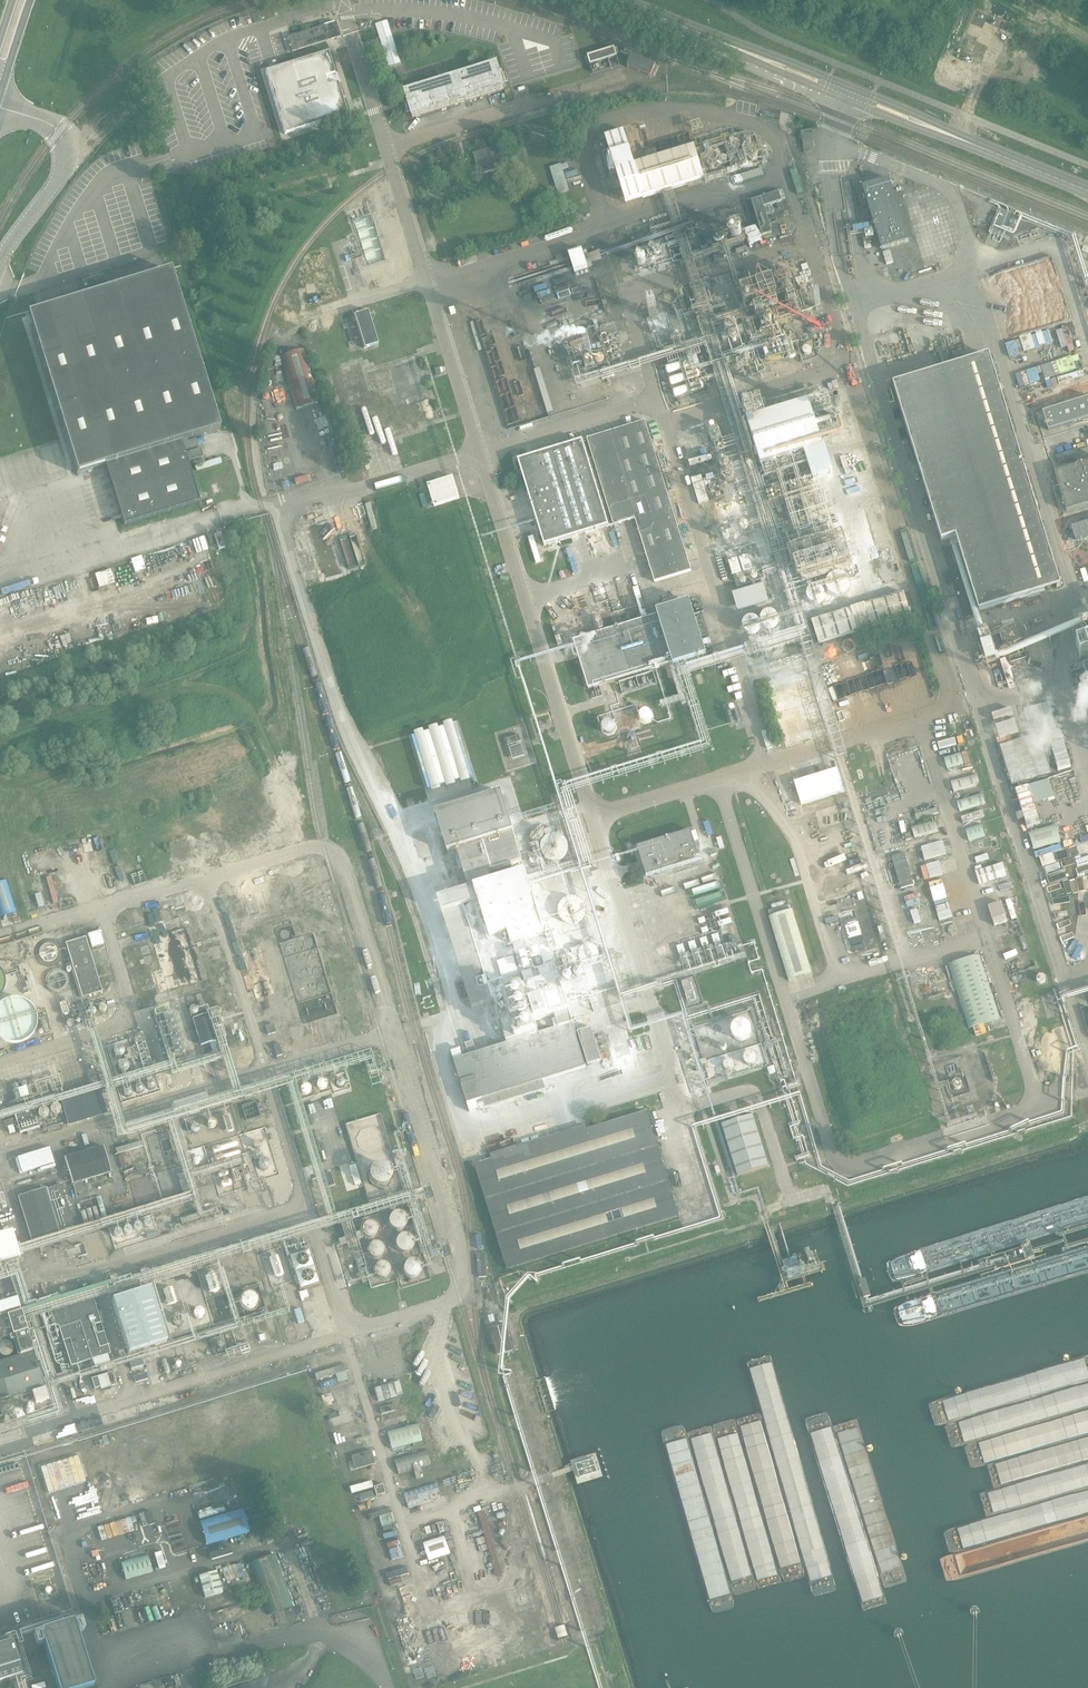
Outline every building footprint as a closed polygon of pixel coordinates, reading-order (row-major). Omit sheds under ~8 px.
[(260,21),(258,13),(258,12),(251,14),(254,23),(260,21)] [(386,20),(374,24),(388,67),(400,63),(386,20)] [(336,22),(291,36),(287,37),(292,52),(341,37),(336,22)] [(614,49),(588,57),(590,65),(617,57),(614,49)] [(328,52),(265,72),(285,134),(347,115),(328,52)] [(650,77),(655,65),(632,55),(627,67),(650,77)] [(412,118),(505,89),(497,63),(404,91),(412,118)] [(624,129),(605,135),(626,204),(705,179),(695,147),(636,165),(624,129)] [(502,145),(473,154),(480,175),(509,166),(502,145)] [(646,151),(649,160),(659,157),(657,148),(646,151)] [(564,164),(552,166),(557,193),(568,191),(564,164)] [(882,250),(909,242),(889,179),(878,183),(873,184),(857,187),(860,203),(867,202),(869,207),(868,207),(882,250)] [(771,233),(764,207),(781,202),(779,192),(751,201),(762,236),(771,233)] [(579,278),(593,275),(589,256),(575,259),(579,278)] [(777,310),(796,305),(789,278),(791,278),(788,268),(773,272),(774,273),(759,277),(759,279),(751,281),(752,285),(741,288),(747,311),(758,308),(760,314),(771,311),(770,305),(775,304),(777,310)] [(103,277),(81,284),(85,297),(28,314),(77,473),(106,465),(125,524),(200,501),(182,442),(220,430),(171,270),(107,290),(103,277)] [(378,345),(368,312),(354,316),(365,349),(378,345)] [(1010,356),(1038,347),(1034,334),(1006,342),(1010,356)] [(303,349),(281,356),(297,408),(319,401),(303,349)] [(1045,378),(1077,369),(1073,356),(1041,365),(1045,378)] [(988,358),(891,386),(942,542),(956,538),(982,612),(1060,587),(988,358)] [(1016,374),(1020,386),(1041,380),(1037,367),(1016,374)] [(1042,411),(1048,430),(1087,418),(1087,397),(1042,411)] [(761,467),(823,448),(809,403),(747,422),(761,467)] [(692,570),(646,420),(528,457),(518,461),(544,546),(636,518),(655,581),(692,570)] [(1055,476),(1066,512),(1087,505),(1087,462),(1054,473),(1055,476)] [(453,476),(427,484),(434,506),(460,498),(453,476)] [(347,576),(332,519),(305,526),(320,583),(347,576)] [(154,535),(163,533),(161,522),(152,524),(154,535)] [(1071,528),(1075,541),(1087,537),(1087,523),(1071,528)] [(214,535),(218,550),(225,548),(220,533),(214,535)] [(730,560),(733,572),(742,570),(741,566),(737,567),(736,564),(744,562),(744,561),(750,560),(749,555),(730,560)] [(848,586),(848,585),(847,582),(846,579),(843,577),(839,577),(835,577),(833,579),(831,582),(830,585),(831,588),(832,591),(835,593),(838,594),(842,594),(845,592),(847,589),(848,586)] [(764,583),(732,593),(738,611),(769,601),(764,583)] [(823,597),(823,594),(821,591),(818,589),(815,588),(812,589),(809,590),(806,593),(806,597),(806,600),(807,603),(809,604),(811,605),(813,606),(815,606),(817,605),(820,604),(822,601),(823,597)] [(904,592),(812,620),(819,643),(912,615),(904,592)] [(706,652),(689,598),(661,607),(663,613),(574,640),(589,688),(706,652)] [(781,622),(780,619),(778,616),(777,615),(775,614),(771,613),(768,614),(765,616),(763,619),(762,622),(763,626),(765,628),(768,630),(770,631),(772,631),(775,631),(778,628),(780,626),(781,622)] [(760,626),(760,622),(758,620),(755,618),(751,617),(748,618),(745,619),(744,622),(743,625),(743,629),(745,631),(747,633),(748,634),(751,634),(752,634),(754,634),(757,632),(760,629),(760,626)] [(657,684),(653,671),(619,681),(623,694),(657,684)] [(657,720),(656,717),(655,715),(652,713),(650,712),(646,713),(644,714),(642,716),(641,719),(642,723),(643,725),(646,727),(648,728),(652,727),(654,726),(656,723),(657,720)] [(636,727),(635,723),(633,721),(630,719),(627,719),(625,720),(622,722),(620,724),(620,727),(621,730),(623,732),(625,734),(628,734),(631,734),(633,732),(635,729),(636,727)] [(428,790),(473,776),(457,723),(412,737),(428,790)] [(614,734),(614,733),(613,730),(612,728),(609,726),(607,725),(604,726),(601,727),(599,730),(598,733),(599,736),(600,738),(603,740),(605,741),(609,740),(611,739),(613,736),(614,734)] [(513,747),(509,748),(512,759),(525,756),(521,744),(518,745),(517,743),(520,742),(518,736),(506,739),(508,745),(512,744),(513,747)] [(960,753),(943,758),(947,769),(964,764),(960,753)] [(838,768),(794,782),(801,804),(846,790),(838,768)] [(976,774),(950,781),(954,793),(980,786),(976,774)] [(502,793),(436,814),(448,853),(456,850),(468,890),(439,899),(472,1008),(494,1001),(508,1044),(476,1054),(473,1041),(465,1044),(469,1056),(462,1058),(460,1049),(450,1052),(469,1113),(478,1110),(475,1101),(482,1099),(485,1107),(545,1089),(542,1080),(585,1067),(526,872),(491,883),(488,874),(523,863),(514,832),(502,793)] [(981,793),(956,801),(959,812),(985,804),(981,793)] [(1019,803),(1027,828),(1040,824),(1031,799),(1019,803)] [(936,821),(912,828),(915,838),(939,832),(936,821)] [(1029,833),(1034,850),(1061,841),(1055,824),(1029,833)] [(967,842),(983,837),(979,825),(963,830),(967,842)] [(543,834),(543,833),(542,831),(541,829),(539,827),(536,827),(534,827),(532,828),(530,830),(529,833),(530,835),(531,837),(533,839),(535,840),(539,839),(540,838),(542,836),(543,834)] [(691,830),(638,846),(647,875),(700,859),(697,850),(701,848),(699,842),(695,844),(691,830)] [(568,849),(568,846),(568,844),(567,841),(565,839),(564,837),(561,835),(559,834),(556,833),(553,833),(551,834),(548,835),(546,836),(544,838),(542,840),(541,843),(541,846),(541,848),(541,851),(543,854),(544,856),(546,858),(549,859),(551,860),(554,860),(557,860),(559,859),(562,858),(564,856),(566,854),(567,852),(568,849)] [(942,841),(921,847),(925,860),(946,854),(942,841)] [(904,853),(892,856),(901,888),(913,885),(904,853)] [(1044,865),(1056,862),(1054,853),(1042,855),(1044,865)] [(978,885),(1006,876),(1002,863),(975,872),(978,885)] [(3,926),(20,921),(8,879),(0,881),(0,913),(3,926)] [(992,925),(1005,921),(998,896),(985,900),(992,925)] [(557,905),(557,902),(555,900),(553,899),(551,898),(548,898),(546,900),(545,902),(544,904),(544,907),(546,909),(547,910),(550,911),(553,911),(555,909),(557,907),(557,905)] [(585,916),(585,913),(585,910),(584,908),(583,905),(581,903),(579,902),(576,900),(573,900),(571,899),(568,900),(565,901),(563,902),(561,904),(559,906),(558,909),(558,912),(558,914),(558,917),(559,920),(561,922),(563,924),(565,925),(568,926),(571,927),(573,927),(576,926),(579,925),(581,923),(583,921),(584,919),(585,916)] [(793,910),(770,917),(789,980),(813,973),(793,910)] [(200,983),(183,922),(182,920),(166,925),(163,915),(144,920),(163,987),(181,982),(183,988),(200,983)] [(102,992),(94,964),(86,937),(65,943),(82,998),(102,992)] [(596,957),(597,955),(596,952),(595,950),(593,948),(590,948),(587,948),(585,949),(583,951),(582,954),(582,956),(583,959),(585,961),(588,962),(590,962),(593,961),(595,960),(596,957)] [(577,960),(577,957),(576,955),(573,953),(570,953),(567,953),(565,955),(563,957),(563,960),(563,962),(565,965),(567,966),(569,967),(573,967),(575,965),(577,963),(577,960)] [(980,954),(948,965),(969,1028),(1001,1017),(980,954)] [(267,960),(239,967),(244,988),(272,981),(267,960)] [(325,999),(305,1004),(308,1014),(327,1009),(325,999)] [(207,1014),(192,1019),(200,1046),(216,1041),(207,1014)] [(722,1025),(722,1024),(722,1023),(721,1021),(720,1020),(718,1019),(716,1019),(714,1020),(713,1022),(713,1024),(713,1026),(714,1028),(715,1029),(717,1029),(719,1029),(720,1028),(722,1027),(722,1025)] [(750,1031),(750,1030),(749,1027),(747,1024),(744,1022),(740,1021),(737,1022),(734,1025),(732,1028),(732,1031),(733,1034),(735,1037),(736,1038),(738,1039),(741,1040),(744,1039),(746,1038),(748,1037),(750,1034),(750,1031)] [(273,1024),(266,1026),(268,1035),(276,1032),(273,1024)] [(592,1028),(578,1032),(588,1064),(602,1060),(592,1028)] [(729,1044),(728,1043),(727,1041),(726,1040),(724,1039),(722,1039),(720,1040),(719,1042),(719,1044),(719,1046),(720,1047),(721,1048),(723,1049),(725,1049),(727,1048),(728,1047),(729,1044)] [(279,1043),(273,1045),(277,1056),(282,1054),(279,1043)] [(759,1056),(759,1054),(759,1052),(756,1049),(753,1047),(750,1047),(746,1048),(744,1050),(742,1053),(741,1056),(742,1059),(744,1062),(747,1064),(750,1065),(754,1064),(757,1062),(759,1059),(759,1056)] [(735,1063),(735,1061),(734,1059),(732,1058),(731,1058),(729,1058),(727,1060),(726,1061),(725,1063),(726,1065),(727,1066),(728,1068),(730,1068),(732,1068),(734,1067),(735,1065),(735,1063)] [(124,1108),(132,1106),(128,1091),(119,1094),(120,1098),(121,1098),(124,1108)] [(57,1103),(62,1119),(95,1109),(90,1093),(57,1103)] [(261,1118),(255,1095),(238,1100),(245,1123),(261,1118)] [(40,1127),(35,1111),(15,1117),(20,1133),(40,1127)] [(507,1270),(679,1217),(646,1111),(587,1129),(585,1125),(490,1154),(491,1159),(474,1164),(507,1270)] [(753,1114),(722,1124),(738,1175),(769,1166),(753,1114)] [(15,1125),(13,1119),(4,1122),(6,1128),(15,1125)] [(143,1141),(116,1149),(117,1154),(144,1146),(143,1141)] [(49,1147),(20,1156),(24,1170),(30,1168),(32,1173),(55,1166),(49,1147)] [(85,1192),(82,1183),(112,1174),(104,1148),(64,1159),(77,1194),(85,1192)] [(398,1179),(397,1174),(397,1172),(395,1170),(391,1167),(389,1167),(386,1166),(384,1167),(381,1167),(379,1169),(377,1170),(375,1173),(374,1174),(374,1178),(374,1181),(374,1183),(375,1185),(377,1187),(381,1190),(385,1191),(388,1191),(390,1191),(394,1188),(395,1187),(397,1184),(398,1182),(398,1179)] [(74,1227),(61,1184),(18,1197),(31,1242),(59,1234),(58,1232),(74,1227)] [(80,1206),(84,1219),(103,1214),(99,1201),(80,1206)] [(412,1231),(412,1230),(411,1227),(409,1224),(407,1222),(403,1221),(399,1221),(396,1223),(394,1225),(393,1227),(392,1230),(393,1234),(395,1237),(398,1239),(401,1240),(405,1240),(408,1238),(410,1236),(411,1234),(412,1231)] [(382,1240),(382,1239),(381,1236),(379,1233),(376,1230),(373,1230),(369,1230),(366,1232),(363,1235),(362,1239),(363,1243),(365,1245),(367,1248),(369,1249),(371,1249),(375,1248),(379,1246),(381,1243),(382,1240)] [(20,1258),(12,1231),(0,1234),(0,1264),(20,1258)] [(79,1264),(105,1257),(99,1237),(73,1244),(79,1264)] [(418,1254),(418,1253),(418,1250),(417,1248),(415,1246),(412,1244),(408,1244),(404,1245),(401,1247),(400,1250),(399,1254),(400,1257),(402,1260),(404,1262),(408,1263),(412,1263),(415,1260),(417,1257),(418,1254)] [(287,1272),(280,1246),(264,1251),(271,1276),(287,1272)] [(390,1260),(389,1256),(387,1253),(384,1251),(380,1250),(377,1251),(374,1253),(371,1256),(371,1260),(371,1263),(373,1267),(375,1268),(379,1270),(383,1269),(387,1267),(389,1264),(390,1260)] [(293,1261),(302,1287),(320,1281),(310,1251),(300,1254),(301,1259),(293,1261)] [(487,1277),(485,1253),(477,1254),(479,1278),(487,1277)] [(219,1287),(214,1269),(201,1272),(207,1291),(219,1287)] [(426,1280),(426,1279),(425,1276),(423,1273),(421,1271),(419,1270),(416,1270),(413,1270),(411,1271),(409,1273),(407,1275),(406,1279),(407,1283),(409,1286),(411,1288),(415,1289),(419,1288),(423,1286),(425,1283),(426,1280)] [(397,1283),(397,1282),(396,1279),(395,1276),(392,1274),(388,1273),(384,1273),(381,1275),(378,1278),(377,1282),(378,1286),(380,1289),(383,1291),(387,1292),(391,1291),(394,1290),(396,1287),(397,1283)] [(116,1283),(120,1296),(135,1292),(131,1278),(116,1283)] [(179,1301),(174,1285),(162,1289),(167,1305),(179,1301)] [(150,1288),(112,1300),(128,1353),(166,1341),(150,1288)] [(260,1300),(259,1296),(257,1293),(256,1291),(253,1290),(251,1289),(249,1289),(247,1289),(245,1289),(241,1291),(240,1293),(238,1295),(237,1297),(237,1300),(238,1304),(240,1307),(242,1309),(243,1310),(248,1311),(251,1311),(254,1310),(256,1308),(257,1306),(259,1304),(259,1302),(260,1300)] [(110,1354),(93,1300),(92,1296),(63,1305),(53,1309),(49,1310),(54,1327),(58,1325),(71,1366),(110,1354)] [(53,1309),(63,1305),(61,1299),(51,1302),(53,1309)] [(20,1313),(7,1317),(12,1336),(26,1332),(20,1313)] [(494,1313),(486,1315),(488,1322),(496,1320),(494,1313)] [(513,1351),(506,1325),(490,1329),(498,1355),(513,1351)] [(0,1362),(0,1403),(31,1394),(35,1406),(48,1402),(33,1352),(0,1362)] [(317,1380),(349,1370),(346,1364),(315,1374),(317,1380)] [(110,1387),(116,1385),(112,1372),(106,1374),(110,1387)] [(100,1387),(97,1377),(91,1379),(94,1389),(100,1387)] [(400,1382),(374,1389),(376,1395),(378,1401),(403,1394),(400,1382)] [(394,1405),(379,1409),(381,1414),(396,1411),(394,1405)] [(404,1415),(383,1421),(384,1427),(406,1421),(404,1415)] [(417,1425),(387,1434),(391,1451),(422,1443),(417,1425)] [(427,1449),(394,1458),(398,1476),(431,1467),(427,1449)] [(374,1464),(371,1451),(352,1456),(355,1469),(374,1464)] [(440,1499),(435,1483),(403,1492),(408,1509),(440,1499)] [(377,1496),(385,1494),(382,1486),(375,1488),(377,1496)] [(373,1498),(371,1492),(358,1496),(360,1502),(373,1498)] [(392,1508),(368,1515),(370,1520),(393,1513),(392,1508)] [(244,1510),(200,1523),(207,1548),(251,1535),(244,1510)] [(482,1511),(477,1512),(496,1576),(501,1574),(482,1511)] [(396,1523),(382,1527),(384,1533),(398,1529),(396,1523)] [(437,1524),(425,1528),(427,1534),(439,1530),(437,1524)] [(451,1553),(445,1537),(424,1544),(429,1561),(451,1553)] [(401,1538),(386,1542),(388,1548),(402,1544),(401,1538)] [(402,1544),(388,1549),(390,1555),(404,1551),(402,1544)] [(232,1556),(230,1549),(210,1555),(212,1562),(232,1556)] [(404,1551),(390,1555),(392,1561),(406,1557),(404,1551)] [(248,1563),(267,1615),(293,1606),(273,1554),(248,1563)] [(152,1572),(148,1555),(121,1563),(125,1579),(152,1572)] [(162,1555),(155,1557),(159,1570),(166,1568),(162,1555)] [(407,1568),(387,1574),(389,1580),(409,1574),(407,1568)] [(223,1592),(217,1570),(199,1575),(205,1597),(223,1592)] [(73,1622),(40,1632),(57,1687),(92,1687),(94,1687),(73,1622)] [(12,1641),(0,1645),(0,1681),(22,1674),(12,1641)]
